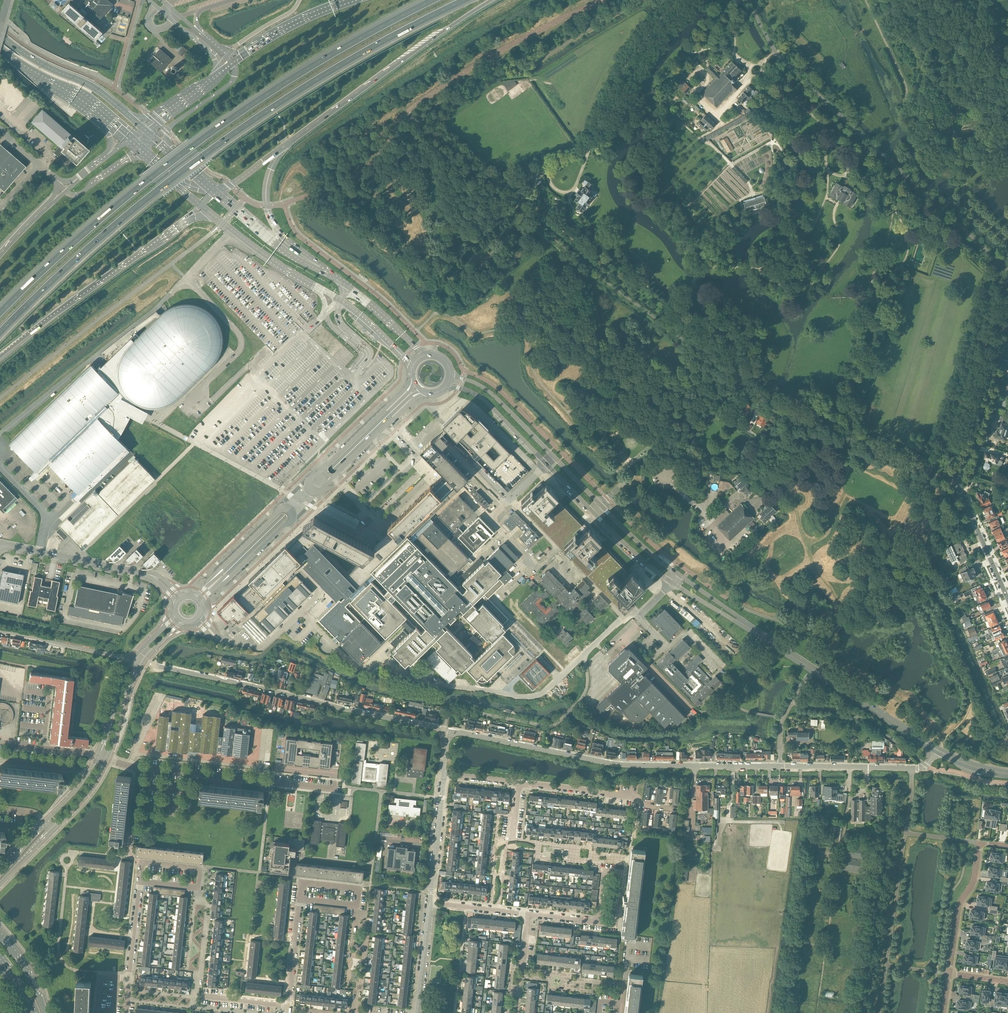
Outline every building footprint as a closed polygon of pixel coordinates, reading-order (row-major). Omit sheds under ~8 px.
[(62,11),(86,32),(96,40),(103,32),(91,22),(97,14),(101,17),(112,4),(107,0),(101,0),(86,0),(82,4),(85,7),(83,9),(84,10),(87,13),(84,16),(69,3),(62,11)] [(148,61),(161,73),(173,59),(172,59),(172,58),(172,59),(161,49),(160,48),(148,61)] [(716,79),(705,91),(702,93),(717,107),(733,89),(735,91),(739,87),(733,81),(734,80),(734,79),(733,79),(732,78),(731,78),(730,80),(727,76),(737,66),(737,65),(736,64),(735,65),(732,62),(719,75),(709,65),(706,69),(716,79)] [(741,70),(737,66),(727,76),(730,80),(731,78),(732,78),(733,79),(741,70)] [(508,91),(517,85),(514,80),(502,82),(508,91)] [(688,85),(683,80),(679,85),(677,86),(685,94),(691,87),(688,85)] [(743,91),(751,98),(752,97),(750,96),(752,94),(755,97),(758,92),(756,90),(754,91),(748,85),(743,91)] [(751,98),(743,91),(737,98),(742,102),(742,103),(745,100),(747,102),(751,98)] [(666,93),(660,99),(663,102),(669,96),(666,93)] [(693,107),(699,113),(701,111),(695,105),(693,107)] [(67,165),(73,158),(74,158),(77,154),(79,156),(83,152),(80,151),(84,147),(82,145),(82,143),(82,142),(81,141),(81,140),(74,134),(73,136),(67,131),(66,132),(44,113),(42,114),(41,113),(39,116),(38,115),(36,117),(37,118),(35,120),(36,122),(35,123),(60,145),(55,150),(56,152),(58,153),(56,155),(67,165)] [(709,139),(751,116),(751,115),(748,113),(707,136),(709,138),(708,139),(709,139)] [(706,114),(700,120),(697,124),(705,131),(708,127),(711,129),(716,124),(710,118),(710,117),(709,118),(706,114)] [(727,137),(720,141),(727,153),(734,149),(727,137)] [(15,179),(26,166),(0,144),(0,166),(15,179)] [(850,167),(853,169),(857,163),(859,164),(861,160),(856,157),(850,167)] [(11,183),(15,179),(0,166),(0,188),(4,191),(11,183)] [(590,202),(589,201),(589,200),(593,195),(590,193),(591,191),(589,190),(592,185),(588,182),(585,180),(583,183),(586,185),(585,186),(583,189),(583,188),(580,192),(579,191),(577,194),(576,195),(577,196),(575,200),(576,200),(576,201),(576,202),(578,203),(579,202),(579,203),(577,205),(578,205),(576,207),(577,208),(576,209),(575,211),(575,212),(577,213),(579,213),(580,214),(581,213),(582,213),(584,210),(583,209),(586,205),(587,204),(588,205),(590,202)] [(536,195),(544,186),(542,183),(533,193),(536,195)] [(844,185),(843,187),(841,186),(840,185),(840,184),(838,183),(837,184),(836,183),(830,194),(835,197),(836,196),(838,197),(837,199),(842,202),(843,200),(848,190),(849,188),(844,185)] [(848,190),(843,200),(845,201),(844,202),(849,205),(855,194),(850,191),(848,190)] [(767,205),(764,197),(764,196),(763,196),(763,195),(743,201),(744,203),(743,203),(746,211),(767,205)] [(559,198),(550,209),(554,212),(563,201),(559,198)] [(801,218),(798,221),(807,230),(808,229),(808,228),(809,226),(807,224),(806,226),(802,221),(803,220),(801,218)] [(136,332),(133,329),(133,328),(101,353),(105,357),(110,353),(113,355),(97,371),(90,364),(9,442),(36,470),(31,475),(32,475),(31,476),(33,479),(34,478),(35,478),(51,463),(79,492),(73,498),(76,501),(78,500),(81,496),(82,497),(130,450),(119,439),(130,418),(130,417),(132,414),(136,416),(136,415),(137,415),(138,415),(139,415),(139,414),(140,414),(140,413),(140,412),(140,411),(139,411),(140,409),(136,407),(137,405),(138,406),(139,406),(141,407),(142,407),(143,408),(145,408),(146,408),(148,409),(150,409),(151,409),(154,409),(156,409),(159,409),(160,408),(162,408),(163,408),(164,407),(166,407),(168,406),(170,405),(171,405),(173,404),(174,403),(175,402),(176,402),(177,401),(179,399),(213,366),(214,364),(215,363),(216,362),(217,361),(218,360),(219,358),(219,357),(220,356),(220,354),(221,353),(221,352),(222,350),(222,349),(223,347),(223,346),(223,344),(223,343),(223,341),(223,339),(223,338),(223,336),(223,334),(223,333),(222,331),(222,329),(221,328),(221,326),(220,324),(219,323),(218,321),(217,320),(216,318),(215,317),(214,316),(213,315),(212,314),(211,312),(209,311),(208,310),(207,309),(205,308),(204,308),(202,307),(200,306),(199,305),(196,305),(195,304),(193,304),(192,304),(191,304),(189,303),(188,303),(186,303),(185,303),(183,303),(182,304),(180,304),(179,304),(178,304),(176,305),(175,305),(173,306),(172,306),(170,307),(168,308),(167,309),(166,309),(165,310),(164,311),(163,312),(162,313),(159,315),(158,316),(139,335),(136,332)] [(831,399),(823,392),(819,397),(827,403),(831,399)] [(746,402),(739,408),(745,413),(751,408),(746,402)] [(511,452),(489,430),(475,416),(473,414),(471,412),(468,411),(465,409),(463,408),(444,427),(446,429),(446,428),(457,440),(461,436),(475,451),(472,455),(477,460),(480,456),(493,470),(511,452)] [(756,422),(763,425),(767,417),(760,414),(756,422)] [(998,430),(997,432),(996,432),(996,434),(996,435),(995,436),(1001,438),(1001,439),(1003,439),(1005,439),(1007,433),(1007,434),(1007,417),(1004,416),(1002,421),(1004,422),(1004,423),(1002,422),(1001,427),(999,427),(998,430)] [(446,429),(432,442),(431,441),(420,451),(421,453),(444,476),(446,478),(439,485),(450,496),(452,494),(457,489),(468,479),(440,450),(444,446),(448,443),(445,440),(442,437),(444,435),(443,434),(442,433),(446,429)] [(986,453),(984,458),(986,459),(984,463),(984,464),(983,467),(983,468),(984,469),(985,469),(986,470),(987,470),(988,469),(989,468),(990,467),(990,466),(990,465),(989,464),(989,463),(988,463),(989,459),(992,460),(991,462),(1000,465),(1001,464),(1004,457),(991,453),(991,454),(986,453)] [(83,549),(155,479),(138,461),(139,460),(137,458),(137,459),(135,457),(98,493),(95,490),(85,500),(82,497),(81,496),(78,500),(81,504),(59,525),(61,527),(57,531),(61,535),(64,539),(69,535),(83,549)] [(396,470),(367,497),(369,500),(398,472),(396,470)] [(2,509),(5,511),(7,509),(17,500),(18,499),(0,481),(0,507),(2,509)] [(541,482),(521,501),(527,507),(524,510),(554,541),(555,541),(576,519),(555,497),(558,494),(546,482),(543,485),(541,482)] [(244,591),(244,592),(244,593),(245,593),(239,600),(234,595),(223,605),(218,610),(218,611),(221,613),(228,621),(234,616),(239,621),(250,611),(250,610),(259,601),(264,605),(264,606),(253,616),(269,633),(282,621),(289,614),(292,611),(312,591),(296,574),(285,585),(280,580),(292,569),(306,556),(309,559),(307,560),(309,562),(309,563),(304,568),(314,578),(317,582),(323,577),(323,576),(322,575),(324,574),(336,586),(334,588),(336,590),(338,589),(340,591),(346,597),(341,602),(339,600),(318,620),(324,626),(339,641),(340,642),(341,644),(360,663),(360,662),(367,655),(369,657),(388,639),(403,624),(411,632),(408,635),(407,635),(407,634),(403,630),(391,642),(390,643),(392,645),(394,646),(394,647),(405,636),(406,637),(395,648),(396,648),(397,649),(393,652),(393,653),(397,657),(396,658),(391,654),(389,656),(398,664),(400,662),(397,659),(398,658),(405,666),(406,665),(409,662),(410,663),(410,664),(411,663),(414,660),(431,643),(453,666),(451,668),(434,651),(432,653),(426,659),(449,683),(458,674),(455,672),(458,670),(457,669),(458,668),(461,671),(461,672),(462,671),(469,664),(471,665),(467,669),(466,669),(477,680),(478,681),(482,685),(487,680),(513,654),(514,653),(514,652),(515,651),(515,650),(515,649),(515,648),(514,647),(514,646),(513,645),(503,634),(502,634),(503,634),(475,661),(474,659),(475,659),(474,658),(474,659),(471,655),(472,654),(472,653),(476,649),(487,639),(488,639),(489,638),(492,641),(492,642),(502,633),(505,629),(502,625),(503,624),(505,622),(508,619),(496,606),(495,605),(488,598),(490,596),(491,596),(501,585),(504,583),(503,582),(501,581),(502,580),(503,580),(504,580),(505,579),(505,578),(503,575),(502,575),(502,574),(507,570),(514,563),(514,562),(499,547),(487,558),(488,560),(485,563),(484,562),(483,562),(482,561),(479,558),(465,571),(461,575),(462,576),(459,579),(458,577),(456,576),(455,575),(469,561),(466,559),(468,557),(469,557),(463,551),(464,551),(468,555),(469,553),(472,551),(473,552),(474,552),(489,537),(491,535),(493,533),(494,532),(495,532),(479,516),(478,516),(479,516),(463,531),(459,528),(458,527),(454,531),(453,532),(451,534),(449,536),(433,520),(432,521),(433,521),(431,522),(420,533),(418,535),(417,535),(417,536),(418,536),(413,541),(408,537),(450,496),(439,485),(434,490),(430,486),(424,492),(420,496),(419,497),(415,501),(388,527),(392,531),(385,538),(381,542),(381,541),(380,541),(379,540),(378,540),(378,541),(377,541),(377,542),(377,543),(377,544),(378,544),(378,545),(374,549),(315,517),(303,528),(310,531),(299,541),(299,540),(298,540),(297,540),(296,541),(296,542),(296,543),(297,543),(291,549),(286,544),(271,558),(260,569),(249,580),(254,585),(248,591),(247,591),(247,590),(246,590),(245,590),(245,591),(244,591)] [(753,490),(750,487),(748,485),(747,486),(746,485),(739,490),(745,497),(753,490)] [(980,501),(989,497),(989,496),(989,495),(990,493),(986,491),(985,490),(985,491),(984,494),(983,494),(982,493),(981,494),(980,492),(977,491),(976,494),(977,496),(978,496),(980,501)] [(459,495),(451,502),(438,515),(438,516),(453,532),(454,531),(458,527),(474,512),(474,511),(464,500),(465,499),(464,497),(462,499),(459,495)] [(989,497),(980,501),(980,502),(980,504),(981,504),(982,506),(992,502),(993,502),(996,501),(995,498),(991,500),(989,497)] [(328,503),(324,511),(355,528),(360,520),(328,503)] [(730,540),(754,518),(741,503),(716,526),(730,540)] [(760,512),(760,513),(767,520),(777,511),(770,503),(760,512)] [(986,514),(994,510),(992,507),(995,506),(994,503),(983,508),(984,510),(984,512),(984,513),(985,513),(986,514)] [(994,510),(986,514),(985,515),(986,517),(987,517),(988,519),(996,515),(994,510)] [(504,522),(512,530),(517,525),(524,532),(519,537),(529,548),(530,548),(530,547),(539,538),(540,538),(515,512),(514,512),(504,522)] [(997,518),(989,522),(990,523),(989,523),(990,525),(991,525),(992,528),(1000,524),(997,518)] [(555,541),(554,541),(557,545),(561,549),(568,556),(587,576),(602,561),(603,562),(611,555),(606,549),(600,543),(598,541),(600,539),(598,537),(595,534),(589,528),(588,527),(584,523),(582,525),(580,523),(576,519),(555,541)] [(1003,532),(1007,530),(1007,527),(1005,529),(1004,528),(1002,529),(1001,527),(993,530),(992,531),(993,533),(994,533),(995,536),(1003,532)] [(1003,532),(995,536),(996,538),(996,539),(996,540),(997,541),(998,541),(1005,538),(1003,532)] [(998,543),(999,544),(998,544),(999,546),(1000,546),(1001,549),(1007,546),(1007,541),(1007,539),(998,543)] [(960,541),(946,548),(952,560),(953,563),(962,559),(967,554),(964,552),(964,550),(955,554),(954,550),(962,546),(960,541)] [(109,555),(112,557),(114,559),(114,560),(114,561),(115,561),(117,560),(118,560),(119,559),(120,558),(121,557),(122,557),(123,556),(123,555),(127,551),(120,545),(109,555)] [(126,558),(128,561),(130,563),(131,563),(131,564),(132,564),(133,563),(135,563),(136,562),(137,562),(139,561),(139,560),(140,559),(140,558),(144,555),(137,548),(126,558)] [(161,558),(155,552),(144,562),(148,566),(148,567),(148,568),(149,568),(150,567),(151,567),(152,567),(153,566),(154,565),(155,565),(157,564),(158,563),(157,562),(161,558)] [(631,572),(631,571),(629,573),(627,571),(611,555),(603,562),(602,561),(587,576),(621,610),(627,603),(645,586),(631,572)] [(967,565),(962,568),(963,572),(960,573),(964,582),(968,580),(969,582),(973,580),(972,578),(976,576),(974,572),(976,571),(974,567),(972,568),(972,567),(969,569),(967,565)] [(579,603),(590,592),(587,589),(590,586),(583,579),(572,590),(571,589),(568,589),(568,590),(548,570),(541,577),(543,579),(540,582),(545,587),(541,591),(538,588),(536,590),(535,590),(520,605),(526,611),(526,610),(529,613),(532,610),(538,616),(535,619),(538,622),(537,623),(543,629),(559,614),(558,613),(560,611),(557,608),(561,604),(568,611),(569,612),(570,611),(573,608),(577,613),(558,631),(560,632),(557,635),(567,645),(571,641),(570,640),(573,637),(569,633),(574,628),(578,624),(583,619),(587,623),(590,621),(591,621),(595,618),(589,612),(590,611),(591,612),(596,607),(595,606),(596,605),(601,610),(604,607),(605,608),(609,604),(599,594),(593,600),(592,599),(583,607),(579,603)] [(7,571),(1,600),(22,604),(28,575),(22,574),(7,571)] [(31,590),(30,590),(27,605),(34,606),(35,606),(36,599),(48,602),(47,609),(48,609),(54,610),(58,596),(56,595),(59,581),(52,580),(50,587),(44,586),(40,585),(42,578),(34,576),(31,590)] [(535,589),(538,586),(532,580),(529,583),(529,584),(535,589)] [(518,585),(515,581),(507,589),(510,592),(515,587),(518,585)] [(78,585),(74,607),(69,606),(67,614),(121,625),(124,616),(126,616),(126,617),(133,594),(132,595),(122,592),(122,594),(78,585)] [(969,590),(964,593),(966,597),(970,595),(972,598),(977,596),(985,592),(984,588),(983,589),(982,587),(981,587),(980,585),(972,588),(971,589),(972,592),(970,593),(969,590)] [(985,592),(977,596),(979,599),(978,600),(979,602),(987,598),(986,596),(987,596),(985,592)] [(989,601),(981,604),(978,605),(981,611),(992,607),(989,601)] [(650,620),(658,629),(659,628),(661,630),(660,631),(669,640),(674,635),(672,633),(681,625),(665,609),(656,617),(655,615),(650,620)] [(988,620),(996,617),(994,611),(986,615),(988,620)] [(962,616),(964,622),(965,622),(969,620),(970,619),(968,616),(967,617),(965,613),(963,615),(962,616)] [(996,617),(988,620),(991,626),(999,622),(996,617)] [(269,635),(252,618),(244,626),(260,643),(269,635)] [(989,634),(986,636),(987,637),(1002,631),(1000,625),(992,629),(988,630),(989,634)] [(681,627),(674,634),(676,636),(684,629),(681,627)] [(971,636),(977,634),(975,627),(968,630),(971,636)] [(1002,631),(987,637),(988,640),(995,637),(996,640),(1005,636),(1002,631)] [(11,638),(10,638),(10,641),(11,641),(11,643),(15,644),(14,646),(18,647),(19,645),(20,640),(12,638),(11,638)] [(717,686),(721,682),(715,675),(710,680),(709,678),(697,665),(703,660),(698,655),(691,661),(691,660),(687,664),(688,664),(685,667),(687,670),(684,672),(686,674),(685,675),(672,662),(676,659),(679,657),(680,658),(688,650),(687,649),(690,646),(683,639),(669,652),(669,651),(665,655),(657,664),(680,688),(681,687),(684,691),(683,691),(688,696),(688,695),(692,699),(691,699),(697,705),(701,701),(705,698),(714,689),(717,686)] [(992,650),(993,652),(1007,646),(1007,643),(1006,639),(999,643),(1000,646),(996,648),(996,649),(992,650)] [(36,651),(36,652),(43,654),(44,650),(45,645),(37,644),(36,649),(36,651)] [(993,652),(994,655),(998,653),(1000,656),(1005,654),(1007,653),(1007,646),(993,652)] [(641,721),(643,719),(650,712),(664,726),(672,719),(677,724),(685,716),(642,672),(647,667),(629,648),(624,648),(610,662),(608,664),(608,669),(621,682),(594,708),(604,718),(616,707),(621,713),(622,712),(631,721),(641,721)] [(982,667),(989,664),(987,661),(986,661),(984,656),(980,658),(977,659),(978,660),(980,659),(981,663),(980,663),(982,667)] [(419,657),(412,664),(416,669),(423,662),(419,657)] [(536,659),(519,676),(533,690),(550,673),(536,659)] [(989,674),(989,675),(997,671),(995,667),(987,670),(988,671),(985,672),(987,675),(989,674)] [(225,676),(234,678),(236,670),(228,668),(227,673),(226,673),(225,676)] [(997,671),(989,675),(990,677),(992,682),(1002,677),(1005,676),(1004,673),(1006,672),(1004,668),(997,671)] [(280,669),(277,680),(280,681),(278,686),(283,688),(283,687),(285,688),(285,686),(284,686),(288,673),(284,671),(285,671),(280,669)] [(236,670),(234,678),(241,680),(243,680),(243,677),(242,677),(243,672),(236,670)] [(421,670),(419,676),(430,681),(432,675),(421,670)] [(304,671),(304,674),(301,673),(299,681),(307,683),(309,675),(306,674),(307,672),(304,671)] [(87,745),(88,738),(66,736),(73,678),(30,673),(29,680),(56,683),(49,741),(87,745)] [(305,691),(314,694),(318,695),(322,682),(326,683),(322,692),(327,694),(330,685),(333,675),(328,674),(327,679),(323,678),(322,679),(309,675),(307,683),(305,691)] [(996,680),(997,684),(1004,681),(1005,684),(1007,682),(1007,676),(1003,678),(1002,677),(996,680)] [(332,679),(330,687),(335,689),(338,681),(332,679)] [(260,692),(252,690),(251,694),(251,697),(254,698),(253,698),(257,699),(258,696),(259,696),(260,692)] [(344,702),(346,690),(346,691),(344,690),(343,692),(343,694),(338,693),(337,696),(336,701),(344,702)] [(346,690),(344,702),(351,704),(352,699),(355,699),(356,696),(352,695),(352,696),(348,696),(349,690),(346,690)] [(365,701),(364,705),(363,705),(363,706),(371,708),(373,699),(366,698),(365,701)] [(373,699),(371,708),(379,710),(380,704),(372,703),(373,699)] [(298,701),(297,706),(301,707),(301,710),(305,711),(306,703),(298,701)] [(306,703),(305,711),(307,711),(307,710),(313,711),(313,709),(314,709),(314,705),(315,705),(306,703)] [(406,708),(406,710),(405,715),(415,717),(416,712),(408,711),(409,708),(406,708)] [(423,708),(422,714),(426,714),(425,719),(434,721),(435,720),(436,713),(426,711),(427,708),(423,708)] [(159,715),(155,749),(166,750),(166,749),(168,749),(168,750),(188,753),(188,750),(199,751),(217,753),(217,752),(221,752),(221,754),(247,757),(249,745),(250,734),(251,729),(224,726),(223,736),(219,736),(221,716),(203,714),(202,724),(191,722),(192,713),(173,710),(171,721),(169,721),(170,716),(159,715)] [(468,719),(466,727),(473,729),(475,721),(468,719)] [(475,729),(483,731),(484,724),(482,724),(482,722),(477,722),(475,729)] [(496,734),(498,725),(494,725),(490,724),(489,727),(488,732),(496,734)] [(498,725),(496,734),(503,735),(504,731),(507,731),(508,728),(505,728),(505,727),(502,726),(498,725)] [(809,740),(809,731),(803,731),(803,727),(798,727),(798,730),(788,730),(788,736),(796,736),(796,740),(809,740)] [(561,747),(562,741),(563,736),(564,736),(565,731),(562,730),(562,733),(561,736),(557,735),(556,738),(554,737),(552,745),(561,747)] [(530,732),(525,731),(523,739),(534,741),(535,741),(535,739),(534,739),(535,736),(535,733),(530,732)] [(565,737),(563,747),(571,749),(572,741),(569,741),(570,738),(565,737)] [(286,738),(283,763),(293,764),(293,763),(295,763),(295,764),(302,765),(302,764),(309,765),(309,766),(313,766),(318,767),(318,766),(321,766),(321,767),(330,768),(330,766),(332,755),(333,743),(324,742),(324,743),(321,743),(321,741),(312,740),(311,741),(308,740),(308,739),(302,739),(298,738),(298,740),(295,740),(295,739),(289,738),(286,738)] [(585,740),(579,738),(576,746),(584,748),(586,743),(585,742),(585,740)] [(872,748),(872,752),(868,752),(868,750),(863,750),(863,755),(868,755),(868,761),(876,761),(876,750),(876,748),(876,741),(873,740),(872,748)] [(377,785),(377,786),(386,787),(386,786),(385,786),(388,764),(388,763),(380,762),(380,763),(380,764),(366,762),(366,759),(364,759),(366,743),(357,742),(355,760),(354,759),(354,760),(355,760),(352,783),(351,783),(360,784),(360,783),(360,780),(372,781),(372,784),(374,784),(375,781),(378,782),(377,785)] [(603,744),(593,742),(591,753),(601,755),(603,744)] [(888,757),(888,761),(897,761),(897,746),(897,751),(894,751),(894,757),(888,757)] [(897,761),(905,762),(905,757),(903,757),(903,749),(897,746),(897,761)] [(407,776),(417,777),(423,778),(424,770),(425,770),(427,748),(414,747),(414,749),(410,749),(407,776)] [(627,754),(627,759),(636,759),(636,754),(636,751),(631,751),(631,749),(628,749),(628,751),(627,751),(627,754)] [(700,751),(696,751),(695,751),(695,758),(700,758),(700,759),(708,759),(708,758),(710,758),(709,751),(707,751),(707,749),(700,749),(700,751)] [(615,758),(617,752),(607,750),(606,757),(615,758)] [(740,750),(740,751),(737,751),(737,752),(736,752),(736,751),(732,751),(732,752),(732,760),(740,760),(740,754),(743,754),(743,751),(743,750),(740,750)] [(876,761),(884,761),(884,756),(881,756),(881,754),(880,754),(880,750),(876,750),(876,761)] [(664,759),(664,752),(663,752),(663,751),(656,751),(656,755),(656,759),(664,759)] [(673,751),(664,751),(664,752),(664,759),(673,759),(673,755),(673,751)] [(761,753),(754,753),(754,759),(762,759),(762,756),(766,756),(766,760),(770,760),(770,751),(761,751),(761,753)] [(62,774),(0,767),(0,781),(11,782),(60,788),(61,785),(66,786),(67,786),(68,778),(67,778),(61,778),(62,777),(62,774)] [(110,839),(110,843),(124,844),(124,841),(124,840),(124,836),(125,835),(124,835),(126,818),(130,790),(131,778),(131,777),(126,777),(122,776),(117,775),(110,839)] [(199,799),(263,806),(266,806),(266,807),(267,807),(268,796),(268,794),(268,793),(267,793),(264,792),(201,785),(199,799)] [(725,794),(725,785),(716,785),(716,793),(725,794)] [(746,794),(746,785),(740,785),(740,791),(736,791),(736,806),(738,806),(738,802),(740,802),(740,794),(746,794)] [(791,795),(800,795),(800,791),(799,791),(799,786),(791,786),(787,786),(787,793),(791,793),(791,795)] [(823,795),(836,795),(836,792),(838,792),(838,786),(833,786),(833,787),(823,787),(823,795)] [(872,796),(882,796),(882,795),(882,791),(883,790),(883,788),(882,787),(882,786),(872,786),(872,791),(872,793),(872,794),(872,796)] [(655,801),(662,802),(662,795),(665,795),(665,792),(663,792),(663,789),(657,788),(655,801)] [(679,789),(674,788),(670,788),(669,797),(673,798),(672,804),(677,804),(679,789)] [(696,790),(696,810),(700,810),(700,814),(707,814),(707,810),(708,792),(709,792),(709,791),(696,790)] [(882,796),(872,796),(870,796),(870,806),(870,813),(882,813),(882,796)] [(420,815),(421,808),(413,807),(414,804),(416,804),(416,800),(395,797),(395,802),(397,802),(397,805),(389,804),(388,813),(395,814),(396,812),(398,813),(398,814),(406,815),(406,813),(409,814),(409,815),(416,816),(416,814),(420,815)] [(858,802),(857,820),(864,820),(870,820),(872,817),(870,815),(870,813),(870,806),(864,806),(864,800),(859,800),(859,802),(858,802)] [(991,827),(993,809),(987,809),(987,810),(986,809),(985,812),(985,815),(985,817),(987,817),(985,826),(991,827)] [(999,810),(993,809),(991,827),(996,828),(997,819),(999,819),(1000,811),(998,811),(999,810)] [(669,825),(675,826),(677,815),(670,814),(669,818),(666,818),(666,822),(669,822),(669,825)] [(336,846),(345,847),(345,846),(344,846),(347,824),(347,823),(338,822),(338,823),(339,823),(339,824),(321,822),(321,821),(322,821),(322,820),(313,819),(313,820),(311,842),(310,842),(310,843),(319,844),(319,843),(319,840),(331,841),(331,844),(333,844),(333,841),(336,842),(336,845),(336,846)] [(0,832),(0,846),(3,846),(4,843),(9,844),(10,845),(11,836),(10,836),(10,837),(4,836),(4,835),(5,832),(0,832)] [(617,839),(617,847),(623,848),(623,847),(627,848),(628,838),(623,837),(621,839),(621,840),(617,839)] [(289,843),(276,841),(276,842),(273,842),(273,844),(271,859),(270,864),(271,864),(270,867),(271,867),(270,870),(289,873),(289,865),(290,855),(294,855),(294,856),(295,856),(296,850),(303,851),(304,840),(290,838),(289,843)] [(415,870),(415,866),(414,866),(416,850),(407,849),(407,847),(403,846),(403,844),(401,844),(400,846),(396,846),(396,848),(387,847),(385,867),(393,867),(393,868),(400,869),(400,868),(401,868),(415,870)] [(152,857),(154,847),(137,845),(136,850),(136,855),(152,857)] [(169,859),(170,849),(154,847),(152,857),(169,859)] [(170,849),(169,859),(186,861),(187,850),(170,849)] [(634,937),(635,933),(644,850),(633,849),(630,876),(627,896),(623,896),(622,906),(626,906),(624,926),(623,936),(634,937)] [(187,850),(186,861),(203,863),(204,852),(187,850)] [(990,859),(991,859),(991,860),(1005,862),(1006,854),(999,853),(1000,853),(996,852),(996,853),(992,852),(992,855),(991,855),(990,859)] [(114,869),(115,860),(115,861),(80,857),(80,856),(79,856),(78,865),(114,869)] [(124,917),(127,885),(130,862),(121,861),(122,861),(116,915),(115,915),(115,916),(124,917)] [(312,875),(314,865),(297,863),(296,873),(312,875)] [(314,865),(312,875),(329,877),(330,867),(314,865)] [(330,867),(329,877),(346,879),(347,869),(330,867)] [(1003,869),(1002,869),(997,868),(994,867),(994,868),(990,867),(989,870),(988,874),(989,874),(989,875),(1001,877),(1001,880),(1007,881),(1007,877),(1006,877),(1002,877),(1003,869)] [(347,869),(346,879),(363,881),(363,876),(364,871),(364,870),(347,869)] [(52,927),(52,926),(51,926),(57,871),(58,872),(58,871),(49,870),(43,925),(52,927)] [(216,873),(216,879),(224,880),(225,871),(218,870),(217,873),(216,873)] [(283,937),(281,936),(287,882),(289,882),(280,881),(273,936),(283,937)] [(451,890),(451,885),(452,882),(445,881),(445,882),(442,881),(441,888),(444,889),(444,890),(451,890)] [(990,890),(990,891),(994,891),(998,891),(999,883),(988,882),(987,882),(986,887),(987,887),(987,889),(990,890)] [(101,894),(83,892),(83,896),(88,896),(91,897),(91,900),(100,901),(101,894)] [(81,951),(88,896),(83,896),(80,895),(74,950),(83,952),(83,951),(81,951)] [(977,904),(990,905),(989,909),(992,909),(994,909),(997,910),(998,906),(991,905),(992,898),(986,897),(986,896),(982,896),(979,896),(978,898),(977,903),(978,903),(977,904)] [(972,910),(971,910),(970,915),(971,915),(970,917),(974,918),(974,919),(978,919),(984,919),(985,912),(972,910)] [(468,918),(467,927),(471,927),(471,926),(477,927),(478,917),(472,917),(472,918),(468,918)] [(981,934),(980,938),(987,939),(987,935),(985,935),(986,927),(980,926),(976,925),(976,926),(972,925),(972,928),(971,928),(971,932),(971,933),(981,934)] [(90,936),(88,945),(124,949),(125,940),(125,941),(90,937),(90,936)] [(987,939),(980,938),(980,941),(968,939),(968,940),(967,940),(966,945),(967,945),(967,947),(970,948),(974,949),(974,948),(980,949),(981,945),(989,943),(989,939),(987,939)] [(247,976),(256,977),(260,941),(251,940),(252,941),(248,976),(247,976)] [(999,968),(999,967),(1001,967),(1003,955),(996,954),(996,950),(993,950),(992,959),(995,960),(994,967),(999,968)] [(979,953),(970,951),(969,955),(966,954),(965,956),(964,956),(964,961),(968,962),(971,963),(971,962),(977,963),(979,953)] [(146,985),(147,976),(147,971),(148,967),(139,966),(139,971),(141,971),(142,970),(145,970),(145,974),(144,974),(144,976),(140,976),(140,979),(138,979),(137,983),(140,983),(139,984),(146,985)] [(627,999),(626,1012),(639,1012),(641,996),(639,995),(640,985),(642,975),(630,974),(627,999)] [(90,1012),(91,979),(77,979),(77,992),(76,1012),(90,1012)] [(181,988),(187,989),(188,989),(190,989),(191,981),(182,980),(181,988)] [(282,987),(250,984),(247,983),(247,982),(246,982),(245,991),(281,995),(282,986),(282,987)] [(960,985),(959,991),(961,991),(961,992),(961,993),(962,993),(964,993),(963,996),(970,997),(974,998),(975,994),(973,994),(974,987),(967,986),(964,985),(964,986),(960,985)] [(991,1007),(991,1005),(992,999),(989,998),(990,991),(985,990),(985,991),(983,990),(981,1003),(988,1004),(988,1006),(991,1007)] [(1001,992),(996,992),(995,999),(992,999),(991,1005),(994,1006),(995,1005),(1001,1006),(1003,993),(1001,993),(1001,992)] [(306,994),(296,993),(295,999),(299,999),(299,1002),(305,1003),(306,994)] [(958,1001),(957,1006),(961,1007),(964,1008),(964,1007),(971,1008),(972,1001),(979,1002),(979,999),(974,998),(970,997),(963,996),(963,1000),(959,999),(959,1001),(958,1001)]
